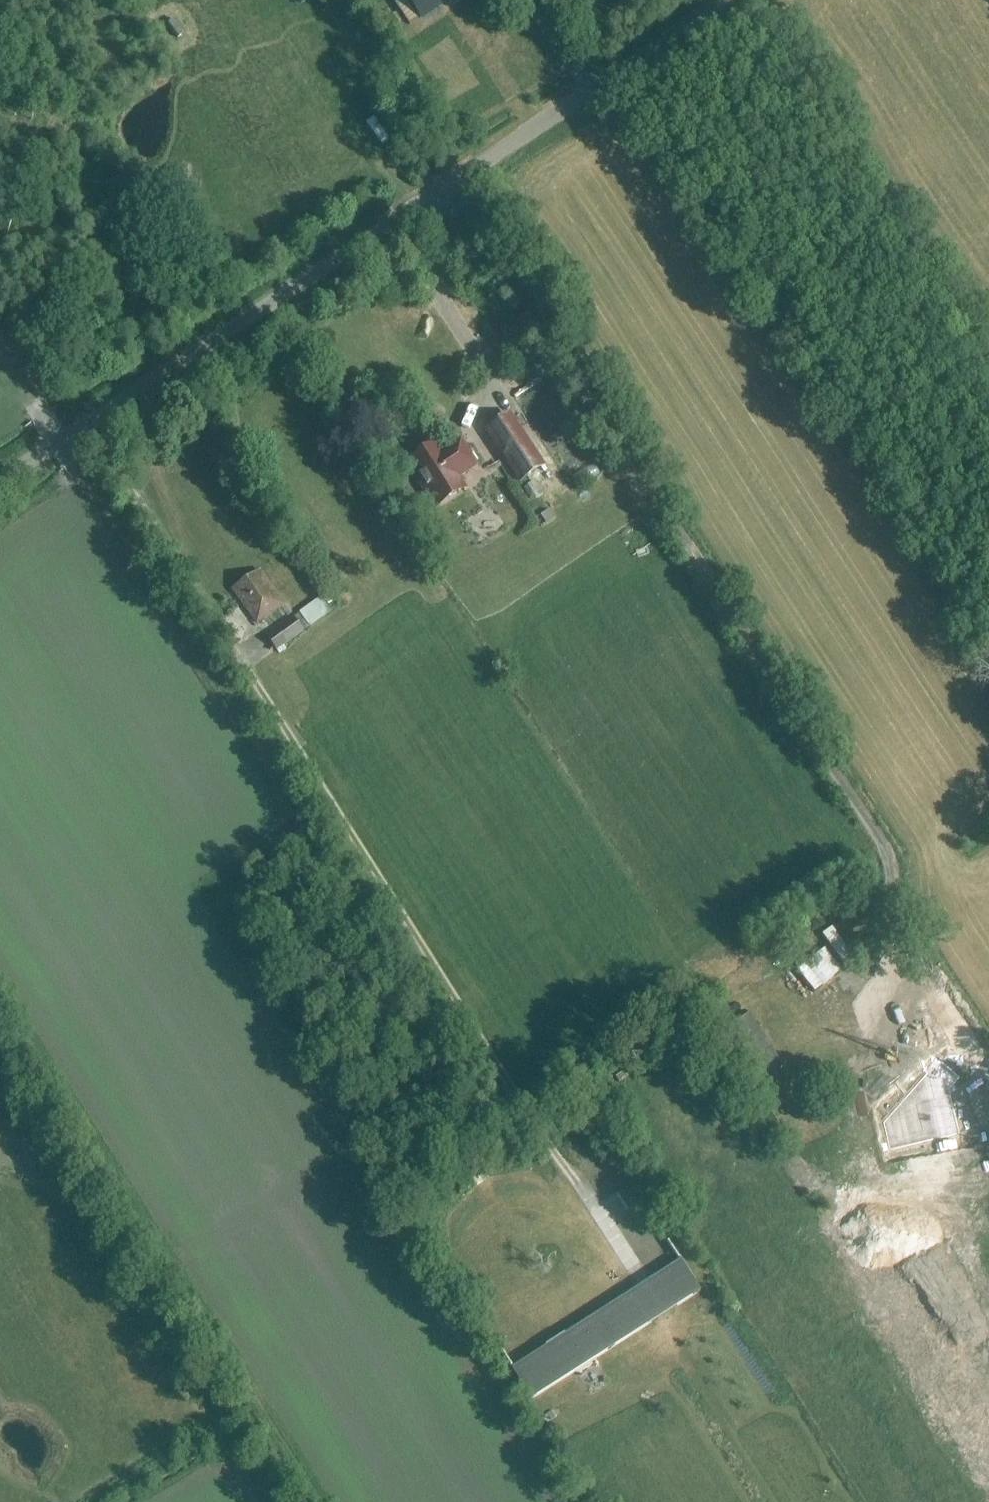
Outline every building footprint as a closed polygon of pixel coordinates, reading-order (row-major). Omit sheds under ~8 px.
[(440,9),(437,4),(443,0),(402,0),(418,24),(440,9)] [(519,483),(543,468),(510,417),(487,433),(519,483)] [(408,461),(421,482),(419,483),(435,509),(467,489),(460,477),(478,465),(461,439),(442,451),(436,443),(408,461)] [(234,590),(247,610),(256,624),(283,607),(260,572),(234,590)] [(322,596),(299,613),(310,627),(333,611),(322,596)] [(293,617),(267,636),(277,650),(303,631),(293,617)] [(942,1086),(936,1090),(962,1131),(988,1113),(988,1107),(981,1094),(982,1093),(974,1079),(972,1080),(966,1071),(958,1076),(947,1060),(932,1069),(942,1086)] [(871,1106),(894,1156),(949,1132),(926,1081),(871,1106)] [(668,1242),(666,1243),(678,1261),(652,1278),(656,1286),(661,1283),(676,1307),(700,1292),(668,1242)] [(500,1350),(498,1351),(530,1401),(650,1324),(635,1300),(639,1297),(634,1290),(564,1335),(562,1331),(545,1342),(547,1346),(512,1368),(500,1350)]
